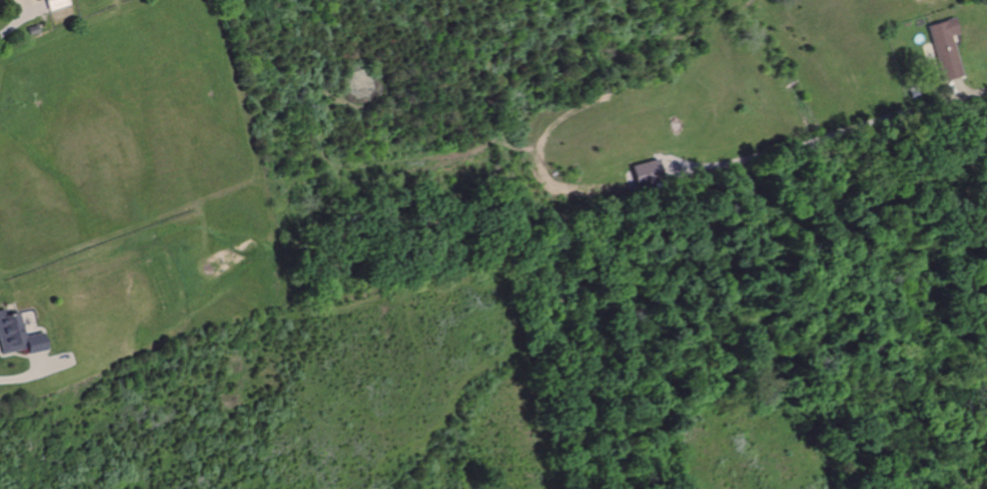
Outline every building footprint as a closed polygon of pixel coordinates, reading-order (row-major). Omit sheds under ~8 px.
[(64,5),(63,0),(41,0),(43,10),(64,5)] [(940,80),(961,75),(951,35),(957,33),(953,17),(926,24),(940,80)] [(630,187),(661,178),(655,158),(629,166),(632,176),(627,177),(630,187)] [(21,349),(21,354),(41,350),(37,332),(21,336),(15,312),(0,316),(0,340),(0,342),(0,354),(21,349)]
